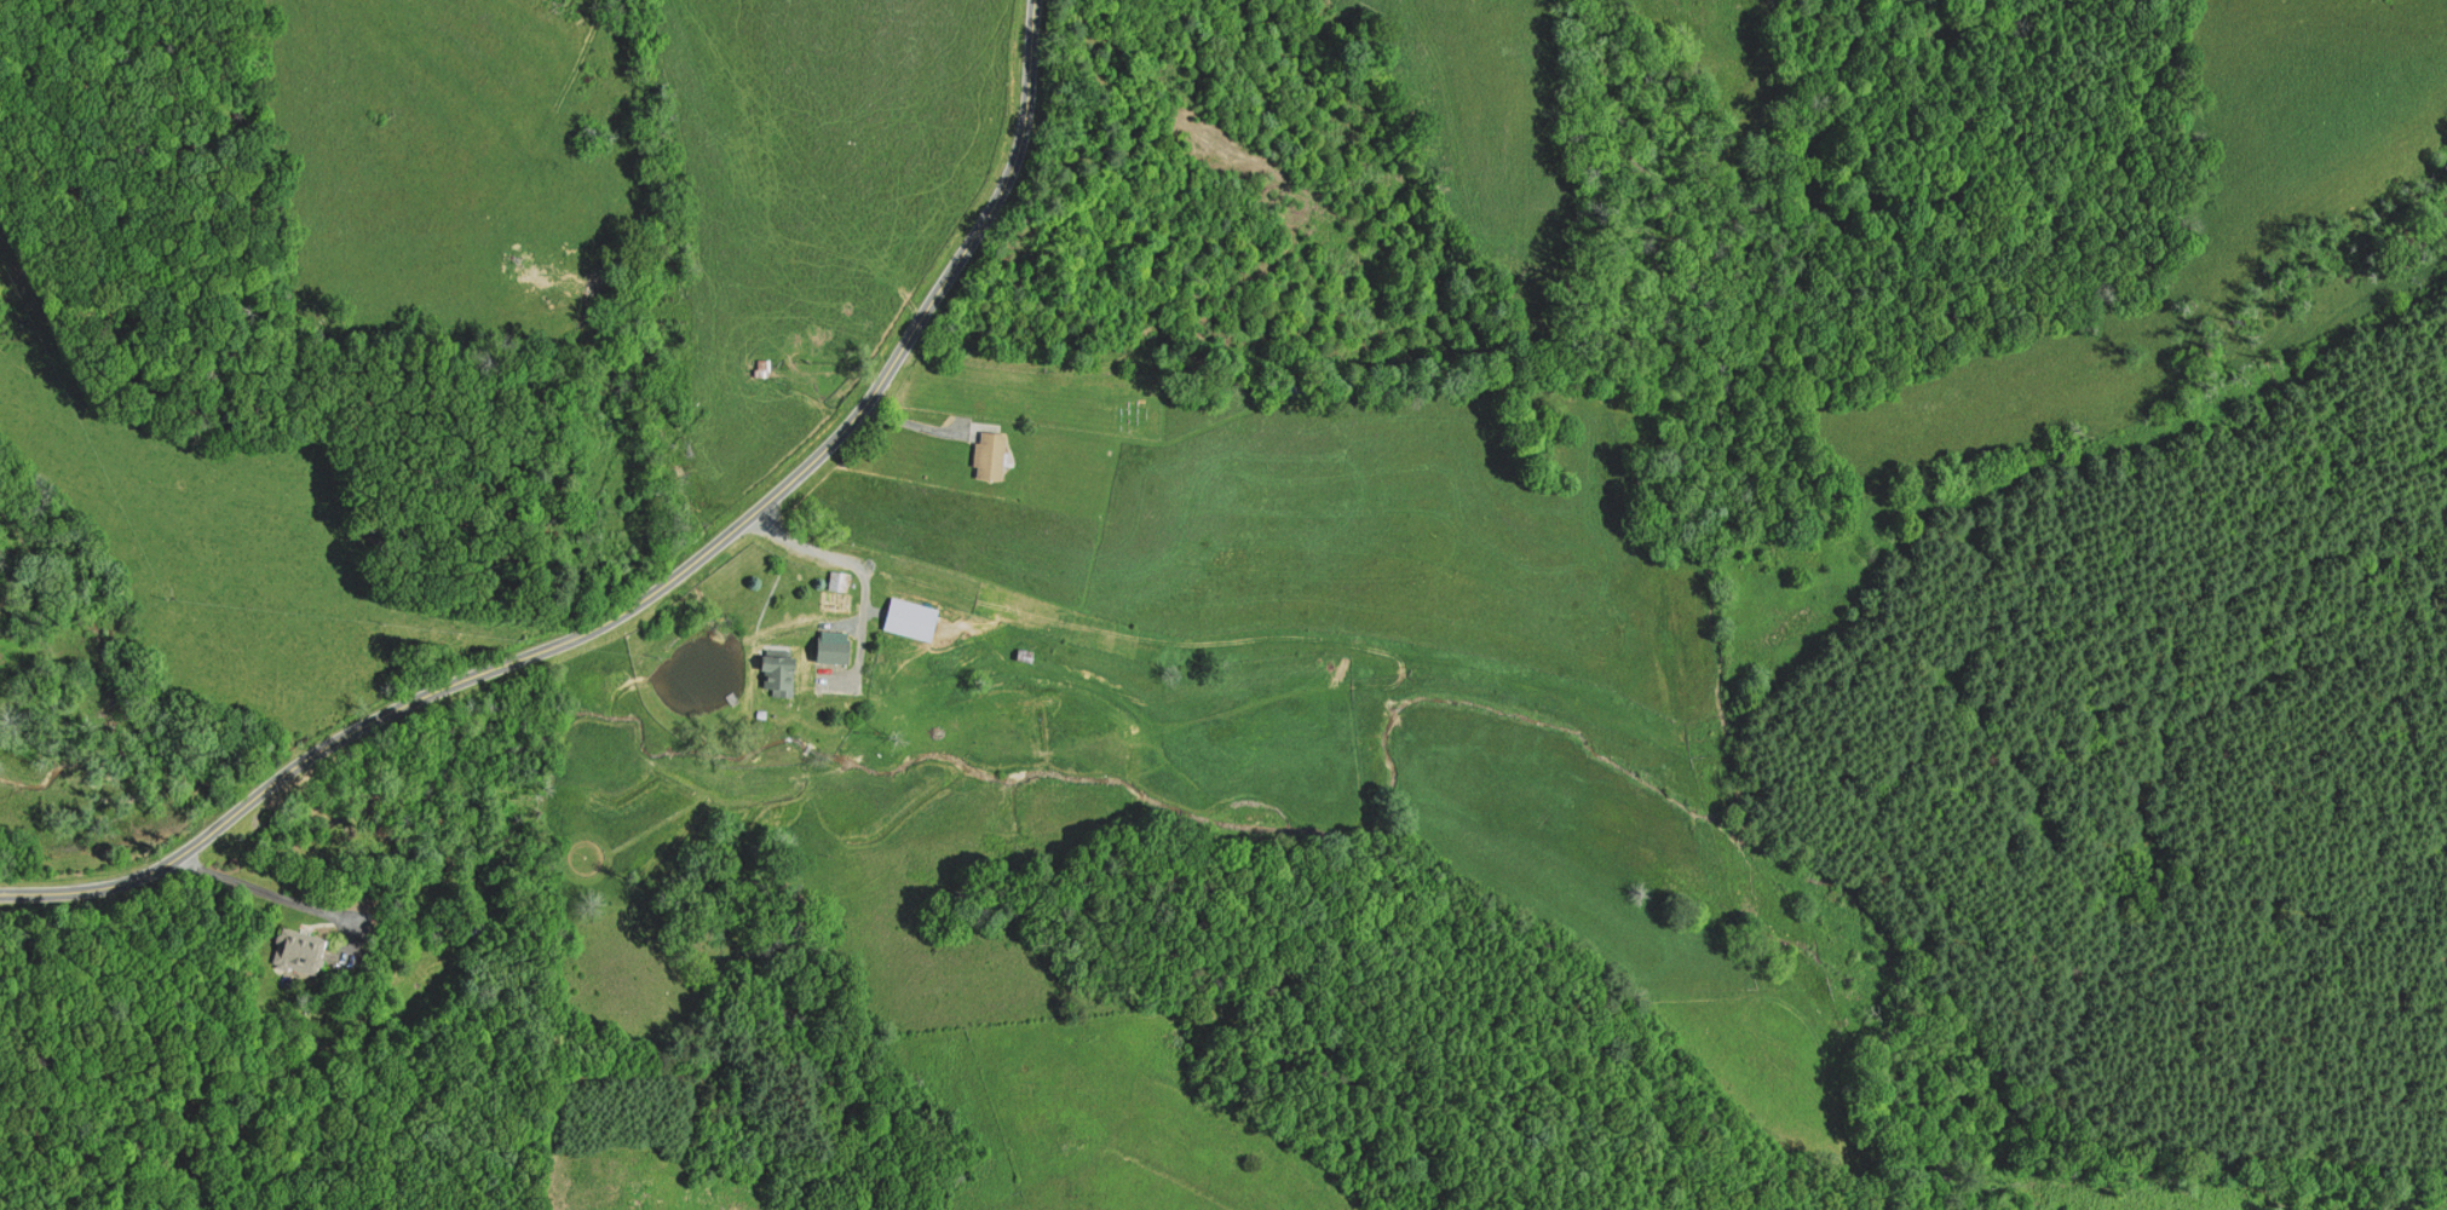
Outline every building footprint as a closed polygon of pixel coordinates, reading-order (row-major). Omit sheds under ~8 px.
[(1004,481),(1007,434),(979,433),(976,480),(1004,481)] [(828,590),(846,593),(849,575),(830,572),(828,590)] [(932,643),(940,609),(891,598),(884,632),(932,643)] [(850,639),(816,639),(816,664),(850,664),(850,639)] [(794,691),(794,658),(761,658),(761,691),(794,691)] [(328,941),(285,924),(270,963),(313,979),(328,941)]
